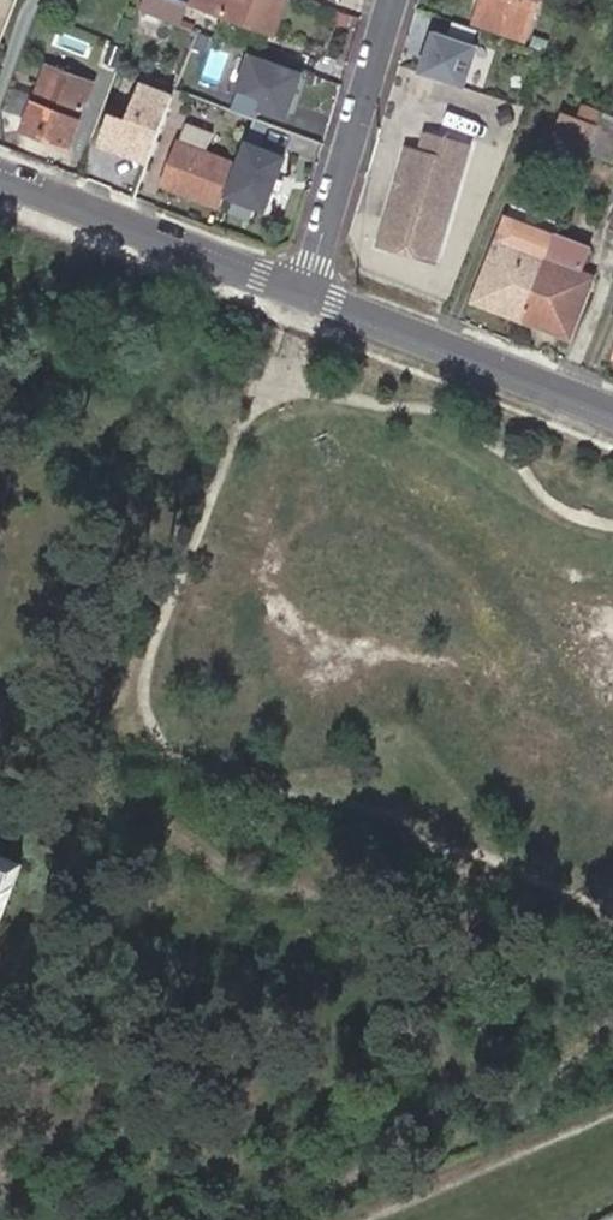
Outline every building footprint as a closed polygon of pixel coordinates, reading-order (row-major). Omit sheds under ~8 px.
[(139,7),(179,22),(187,0),(142,0),(139,7)] [(226,11),(270,27),(280,0),(198,0),(226,11)] [(535,0),(480,0),(473,20),(523,37),(535,0)] [(162,40),(168,25),(140,14),(134,29),(162,40)] [(439,23),(424,67),(483,87),(497,43),(439,23)] [(239,105),(306,122),(320,66),(254,49),(239,105)] [(48,65),(23,126),(67,144),(92,81),(48,65)] [(576,118),(594,126),(600,112),(582,105),(576,118)] [(600,112),(594,126),(585,151),(612,162),(612,159),(612,118),(600,112)] [(594,126),(576,118),(569,115),(559,141),(585,151),(594,126)] [(186,118),(178,141),(162,181),(232,207),(247,165),(207,152),(215,128),(186,118)] [(405,158),(376,254),(433,271),(467,155),(424,143),(419,162),(405,158)] [(502,296),(526,306),(545,257),(519,247),(528,223),(507,215),(475,299),(497,307),(502,296)] [(545,257),(554,233),(528,223),(519,247),(545,257)] [(550,314),(546,326),(571,335),(592,276),(579,271),(587,247),(554,233),(545,257),(526,306),(550,314)] [(497,307),(521,316),(526,306),(502,296),(497,307)] [(526,306),(521,316),(546,326),(550,314),(526,306)] [(0,838),(0,867),(10,842),(0,838)]
